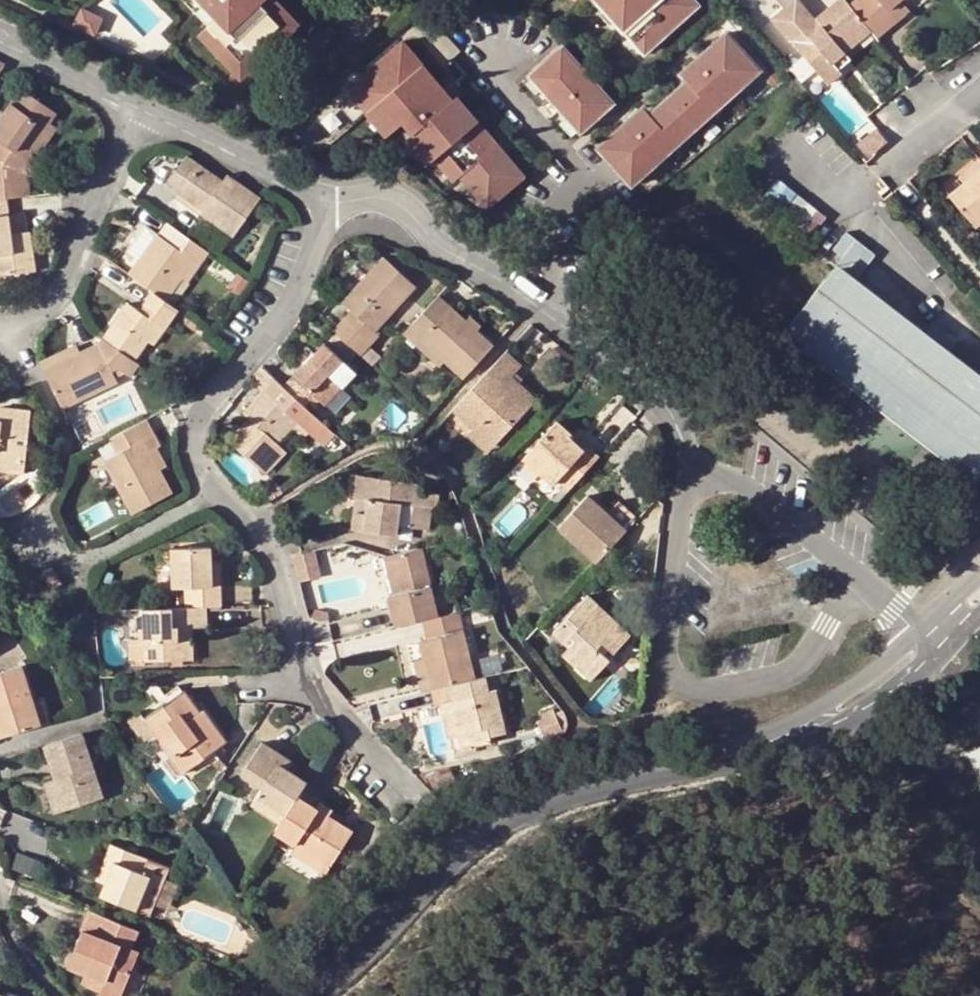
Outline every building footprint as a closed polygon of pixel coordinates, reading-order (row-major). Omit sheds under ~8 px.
[(205,4),(201,0),(185,0),(196,13),(205,4)] [(205,4),(196,13),(207,24),(228,46),(219,55),(241,79),(267,55),(256,44),(287,14),(274,0),(201,0),(205,4)] [(604,7),(609,3),(620,16),(616,21),(624,30),(631,23),(652,47),(698,6),(693,0),(597,0),(604,7)] [(844,0),(836,0),(814,18),(798,0),(796,0),(774,18),(828,82),(841,71),(838,68),(824,51),(836,42),(843,48),(868,29),(856,14),(847,4),(844,0)] [(875,36),(894,20),(887,10),(899,0),(852,0),(847,4),(856,14),(868,29),(875,36)] [(887,10),(894,20),(907,10),(899,0),(887,10)] [(620,16),(609,3),(604,8),(599,12),(611,25),(616,21),(620,16)] [(82,10),(75,25),(95,34),(102,19),(82,10)] [(287,14),(256,44),(267,55),(298,25),(287,14)] [(645,53),(652,47),(631,23),(624,30),(645,53)] [(219,55),(228,46),(207,24),(198,32),(219,55)] [(625,123),(598,148),(631,185),(760,69),(728,32),(700,56),(713,70),(704,78),(700,73),(642,125),(647,130),(638,138),(625,123)] [(404,41),(347,88),(356,99),(367,90),(397,127),(404,121),(413,133),(407,138),(428,164),(434,158),(441,153),(460,176),(468,186),(473,182),(492,204),(523,177),(504,154),(480,174),(473,165),(497,145),(457,97),(453,100),(404,41)] [(562,47),(530,75),(542,89),(550,98),(566,84),(575,94),(559,109),(567,117),(580,132),(613,103),(562,47)] [(713,70),(700,56),(691,64),(700,73),(704,78),(713,70)] [(542,89),(530,75),(522,82),(535,96),(542,89)] [(566,84),(550,98),(559,109),(575,94),(566,84)] [(49,123),(55,114),(20,88),(0,116),(0,142),(24,157),(49,123)] [(387,136),(397,127),(367,90),(356,99),(387,136)] [(638,138),(647,130),(642,125),(634,115),(625,123),(638,138)] [(580,132),(567,117),(560,124),(573,139),(580,132)] [(413,133),(404,121),(397,127),(407,138),(413,133)] [(27,179),(26,171),(56,128),(49,123),(24,157),(0,142),(0,182),(27,179)] [(875,128),(856,144),(869,158),(887,142),(875,128)] [(473,165),(480,174),(504,154),(497,145),(473,165)] [(460,176),(441,153),(434,158),(454,181),(460,176)] [(225,174),(221,180),(186,155),(165,184),(178,193),(176,197),(198,213),(231,238),(259,197),(225,174)] [(974,163),(978,168),(945,194),(971,225),(979,218),(979,158),(974,163)] [(942,189),(945,194),(978,168),(974,163),(942,189)] [(29,195),(27,179),(0,182),(0,199),(8,198),(29,195)] [(492,204),(473,182),(468,186),(486,208),(492,204)] [(9,273),(28,271),(35,270),(29,231),(26,231),(12,232),(8,198),(0,199),(0,274),(9,273)] [(24,213),(10,214),(12,232),(26,231),(24,213)] [(125,252),(137,260),(127,274),(151,291),(164,301),(179,278),(192,259),(198,264),(207,251),(182,234),(173,247),(156,233),(143,225),(125,252)] [(345,316),(331,331),(333,333),(355,353),(359,357),(368,347),(379,336),(375,332),(416,287),(382,258),(342,301),(351,309),(362,320),(356,325),(345,316)] [(185,282),(198,264),(192,259),(179,278),(185,282)] [(830,272),(873,306),(867,314),(910,348),(917,339),(979,387),(979,378),(835,267),(830,272)] [(9,273),(10,281),(28,280),(28,271),(9,273)] [(830,272),(788,327),(816,347),(812,352),(840,375),(843,370),(881,399),(958,458),(954,464),(976,480),(979,475),(979,387),(917,339),(910,348),(867,314),(873,306),(830,272)] [(235,274),(225,288),(238,298),(249,284),(235,274)] [(163,330),(177,310),(164,301),(151,291),(143,305),(151,311),(147,318),(138,312),(126,303),(100,339),(132,361),(146,342),(156,326),(163,330)] [(447,306),(437,297),(432,302),(443,311),(447,306)] [(463,378),(492,346),(447,306),(443,311),(432,302),(404,333),(415,343),(420,337),(442,355),(440,357),(463,378)] [(143,305),(138,312),(147,318),(151,311),(143,305)] [(351,309),(345,316),(356,325),(362,320),(351,309)] [(181,313),(176,320),(192,332),(197,325),(181,313)] [(152,345),(163,330),(156,326),(146,342),(152,345)] [(816,347),(788,327),(780,337),(879,414),(971,486),(976,480),(954,464),(958,458),(881,399),(843,370),(840,375),(812,352),(816,347)] [(355,353),(333,333),(329,338),(350,358),(355,353)] [(420,337),(415,343),(436,361),(440,357),(442,355),(420,337)] [(42,370),(46,378),(61,408),(89,395),(116,381),(115,377),(112,372),(117,368),(123,372),(129,377),(137,365),(132,361),(100,339),(97,342),(78,352),(42,370)] [(302,405),(309,412),(319,400),(323,405),(340,387),(334,382),(348,367),(324,344),(283,388),(285,389),(302,405)] [(38,363),(42,370),(78,352),(75,346),(38,363)] [(368,347),(359,357),(372,368),(381,358),(368,347)] [(518,368),(503,354),(449,412),(471,433),(474,429),(492,447),(535,402),(511,378),(518,368)] [(340,387),(341,389),(355,373),(348,367),(334,382),(340,387)] [(115,377),(123,372),(117,368),(112,372),(115,377)] [(262,368),(252,380),(263,390),(274,379),(262,368)] [(302,405),(285,389),(283,388),(274,379),(263,390),(241,414),(247,420),(252,424),(241,436),(233,445),(256,466),(277,443),(271,438),(292,416),(297,421),(324,446),(334,435),(309,412),(302,405)] [(89,395),(61,408),(64,415),(92,402),(89,395)] [(24,458),(27,422),(14,421),(16,409),(0,407),(0,456),(24,458)] [(28,410),(16,409),(14,421),(27,422),(28,410)] [(297,421),(292,416),(271,438),(277,443),(297,421)] [(145,418),(108,437),(94,444),(103,460),(115,484),(131,513),(171,493),(158,470),(148,452),(155,449),(159,446),(145,418)] [(252,424),(247,420),(236,432),(241,436),(252,424)] [(567,491),(597,457),(587,447),(583,450),(572,438),(569,441),(562,435),(567,429),(557,421),(522,459),(539,473),(553,484),(556,481),(567,491)] [(485,455),(492,447),(474,429),(471,433),(467,436),(485,455)] [(583,450),(587,447),(567,429),(562,435),(569,441),(572,438),(583,450)] [(277,443),(256,466),(263,472),(282,450),(277,443)] [(165,466),(155,449),(148,452),(158,470),(165,466)] [(22,473),(24,458),(0,456),(0,471),(22,473)] [(532,480),(539,473),(522,459),(516,465),(532,480)] [(115,484),(103,460),(93,466),(105,490),(115,484)] [(357,476),(354,499),(365,500),(364,511),(352,509),(350,529),(397,535),(401,506),(412,507),(409,529),(428,531),(431,509),(433,494),(415,491),(416,484),(357,476)] [(595,562),(630,524),(611,507),(606,514),(585,496),(557,526),(595,562)] [(365,500),(354,499),(352,509),(364,511),(365,500)] [(205,607),(221,606),(220,565),(211,565),(211,560),(210,547),(170,549),(172,588),(184,588),(185,608),(205,607)] [(437,616),(421,548),(390,556),(398,593),(391,594),(386,596),(394,627),(423,620),(437,616)] [(382,557),(381,557),(391,594),(398,593),(390,556),(382,557)] [(304,563),(308,579),(332,573),(328,557),(304,563)] [(50,568),(41,573),(50,589),(59,583),(50,568)] [(595,607),(596,605),(587,596),(559,625),(570,634),(568,636),(573,641),(567,647),(560,654),(576,669),(581,663),(594,675),(607,660),(601,654),(596,650),(601,642),(605,647),(611,653),(629,635),(615,622),(612,624),(595,607)] [(615,622),(596,605),(595,607),(612,624),(615,622)] [(127,663),(144,661),(184,661),(183,641),(177,642),(177,627),(191,627),(206,626),(205,607),(185,608),(142,609),(143,640),(126,641),(127,663)] [(458,611),(437,616),(423,620),(427,639),(419,641),(424,661),(431,690),(436,690),(446,687),(454,685),(475,680),(458,611)] [(570,634),(559,625),(553,632),(567,647),(573,641),(568,636),(570,634)] [(183,641),(184,661),(193,661),(191,627),(177,627),(177,642),(183,641)] [(601,654),(605,647),(601,642),(596,650),(601,654)] [(413,664),(420,693),(431,690),(424,661),(413,664)] [(581,663),(576,669),(588,681),(594,675),(581,663)] [(20,665),(0,672),(0,737),(39,724),(47,721),(42,702),(33,705),(20,665)] [(488,692),(485,678),(475,680),(454,685),(458,699),(450,700),(439,703),(447,738),(458,736),(465,734),(469,747),(489,743),(488,738),(506,734),(496,691),(488,692)] [(446,687),(436,690),(439,703),(450,700),(458,699),(454,685),(446,687)] [(142,744),(154,736),(154,735),(159,732),(176,754),(170,758),(182,774),(225,743),(201,711),(197,714),(181,693),(143,719),(139,713),(126,723),(142,744)] [(535,722),(542,739),(560,731),(551,709),(540,713),(543,719),(535,722)] [(397,719),(377,725),(380,734),(400,728),(397,719)] [(159,732),(154,735),(170,758),(176,754),(159,732)] [(82,733),(42,746),(53,779),(63,810),(102,798),(82,733)] [(461,749),(469,747),(465,734),(458,736),(461,749)] [(297,796),(306,783),(286,769),(277,764),(281,756),(261,743),(239,776),(260,790),(256,796),(285,815),(297,796)] [(277,764),(286,769),(290,762),(281,756),(277,764)] [(431,772),(442,789),(455,781),(447,768),(431,772)] [(431,772),(419,775),(425,784),(428,782),(436,794),(442,789),(431,772)] [(63,810),(53,779),(43,781),(53,813),(63,810)] [(250,806),(279,824),(285,815),(256,796),(250,806)] [(279,824),(273,833),(294,846),(328,868),(350,831),(329,816),(314,807),(297,796),(285,815),(279,824)] [(318,802),(314,807),(329,816),(332,811),(318,802)] [(110,845),(104,859),(111,863),(107,873),(103,885),(99,896),(148,915),(164,878),(168,868),(145,859),(110,845)] [(328,868),(294,846),(289,853),(323,876),(328,868)] [(16,853),(9,869),(36,880),(43,865),(16,853)] [(111,863),(104,859),(95,882),(103,885),(107,873),(111,863)] [(137,932),(89,912),(67,967),(83,974),(104,982),(101,991),(99,995),(119,995),(137,951),(131,948),(137,932)] [(104,982),(83,974),(80,983),(101,991),(104,982)]
